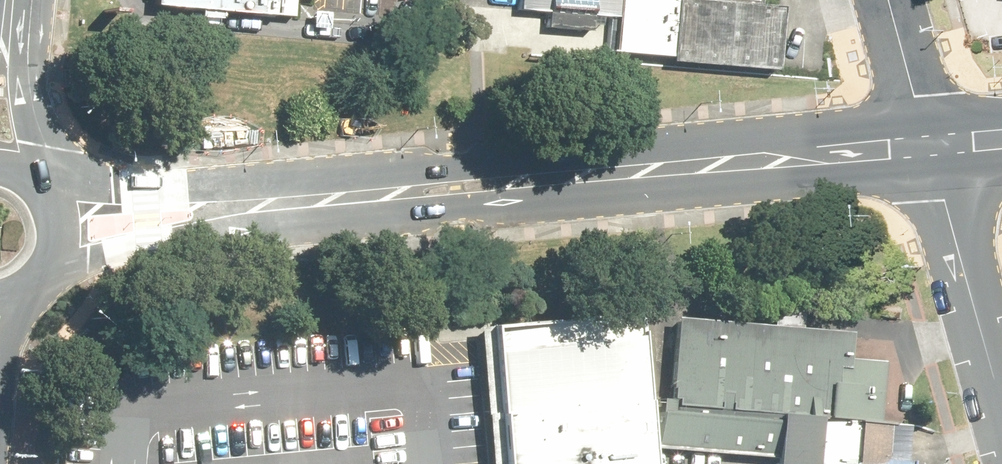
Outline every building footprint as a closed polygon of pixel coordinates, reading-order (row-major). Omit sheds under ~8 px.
[(158,5),(299,17),(300,0),(158,0),(158,5)] [(456,5),(586,17),(588,0),(456,0),(456,5)] [(584,55),(751,70),(757,5),(736,4),(736,0),(589,0),(584,55)] [(630,313),(480,326),(493,463),(644,463),(630,313)] [(669,319),(664,398),(655,398),(650,449),(804,463),(807,421),(879,426),(884,362),(847,359),(848,333),(669,319)] [(807,421),(804,463),(907,463),(907,462),(884,460),(886,428),(879,426),(807,421)]
